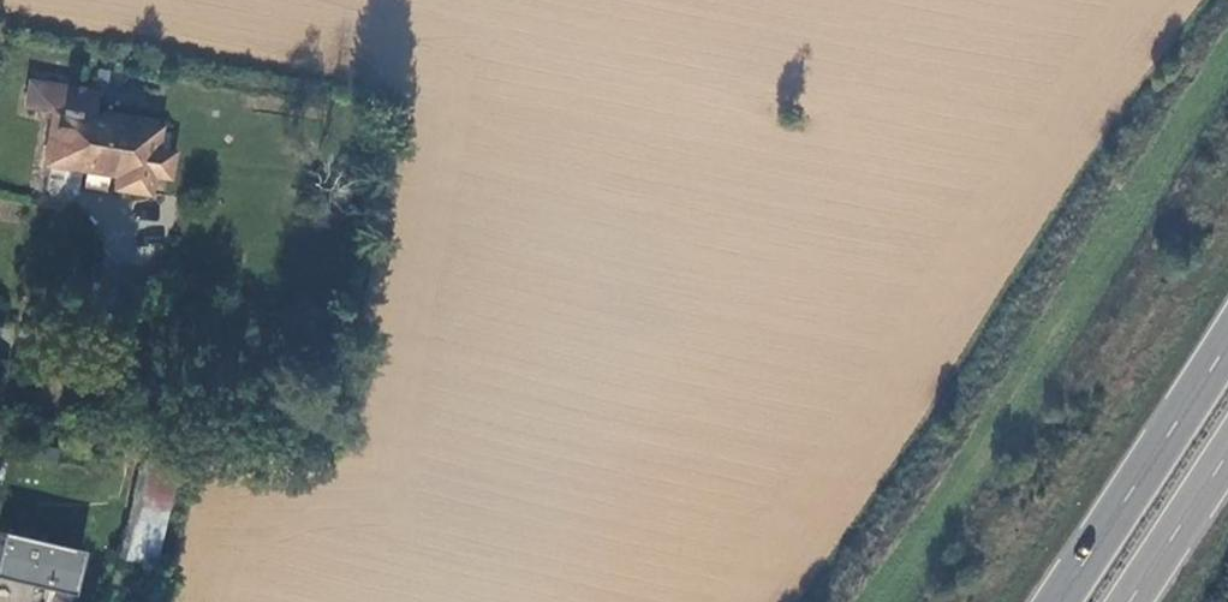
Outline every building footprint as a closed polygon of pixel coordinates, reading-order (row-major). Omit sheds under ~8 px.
[(152,173),(166,176),(170,151),(156,148),(158,131),(94,119),(99,91),(34,81),(30,105),(55,109),(46,161),(54,162),(49,185),(51,190),(55,193),(68,195),(74,192),(77,185),(81,161),(118,168),(115,183),(149,190),(152,173)] [(142,460),(134,495),(166,504),(174,468),(142,460)] [(160,531),(166,504),(134,495),(128,524),(160,531)] [(128,524),(121,555),(153,564),(160,531),(128,524)] [(1,533),(0,540),(0,577),(47,587),(44,601),(70,601),(81,550),(1,533)]
